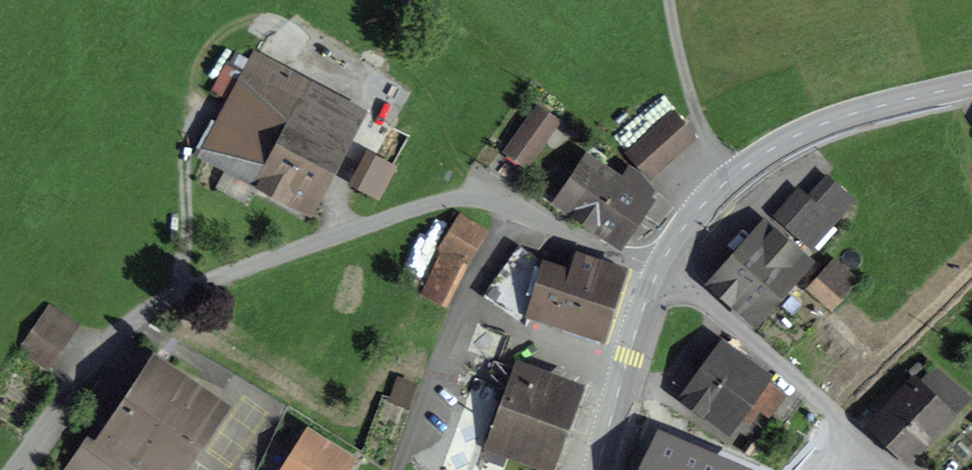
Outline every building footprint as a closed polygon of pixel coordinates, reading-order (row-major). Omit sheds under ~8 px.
[(259,56),(204,155),(259,186),(263,179),(307,203),(358,109),(259,56)] [(538,106),(506,151),(526,166),(558,121),(538,106)] [(674,113),(652,133),(672,156),(694,136),(674,113)] [(650,175),(672,156),(652,133),(630,153),(650,175)] [(380,201),(399,166),(368,150),(349,184),(380,201)] [(585,172),(566,199),(618,235),(652,187),(641,173),(633,167),(620,186),(603,174),(599,181),(585,172)] [(555,174),(546,189),(560,198),(570,184),(555,174)] [(831,224),(852,201),(827,179),(808,201),(799,193),(779,215),(803,236),(822,215),(831,224)] [(459,219),(442,245),(465,258),(476,230),(459,219)] [(805,257),(769,225),(720,281),(755,312),(805,257)] [(519,246),(484,297),(518,320),(530,302),(536,311),(597,331),(620,266),(581,254),(574,277),(553,269),(519,246)] [(812,288),(831,305),(854,280),(836,263),(812,288)] [(51,308),(23,348),(46,364),(74,323),(51,308)] [(701,368),(745,400),(763,375),(720,343),(714,351),(701,368)] [(675,381),(729,421),(745,400),(701,368),(700,369),(689,361),(675,381)] [(126,398),(132,403),(112,434),(102,428),(75,469),(77,469),(119,469),(134,448),(167,469),(170,469),(213,404),(156,367),(144,385),(138,380),(126,398)] [(571,388),(515,368),(488,440),(545,461),(571,388)] [(406,404),(413,384),(399,379),(391,399),(406,404)] [(879,420),(875,425),(906,455),(948,413),(917,383),(908,392),(904,387),(898,394),(902,398),(892,408),(888,404),(875,417),(879,420)] [(310,436),(288,469),(330,469),(331,469),(339,469),(346,459),(310,436)]
